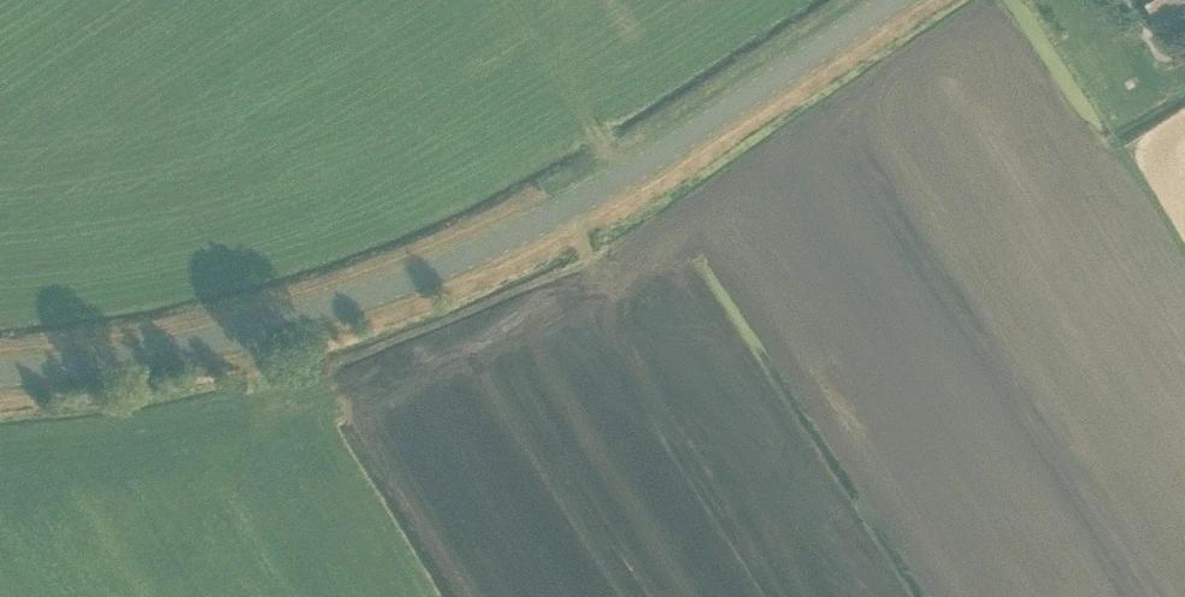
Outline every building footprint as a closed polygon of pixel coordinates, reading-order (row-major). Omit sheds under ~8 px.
[(1158,21),(1184,4),(1184,0),(1145,0),(1158,21)]
